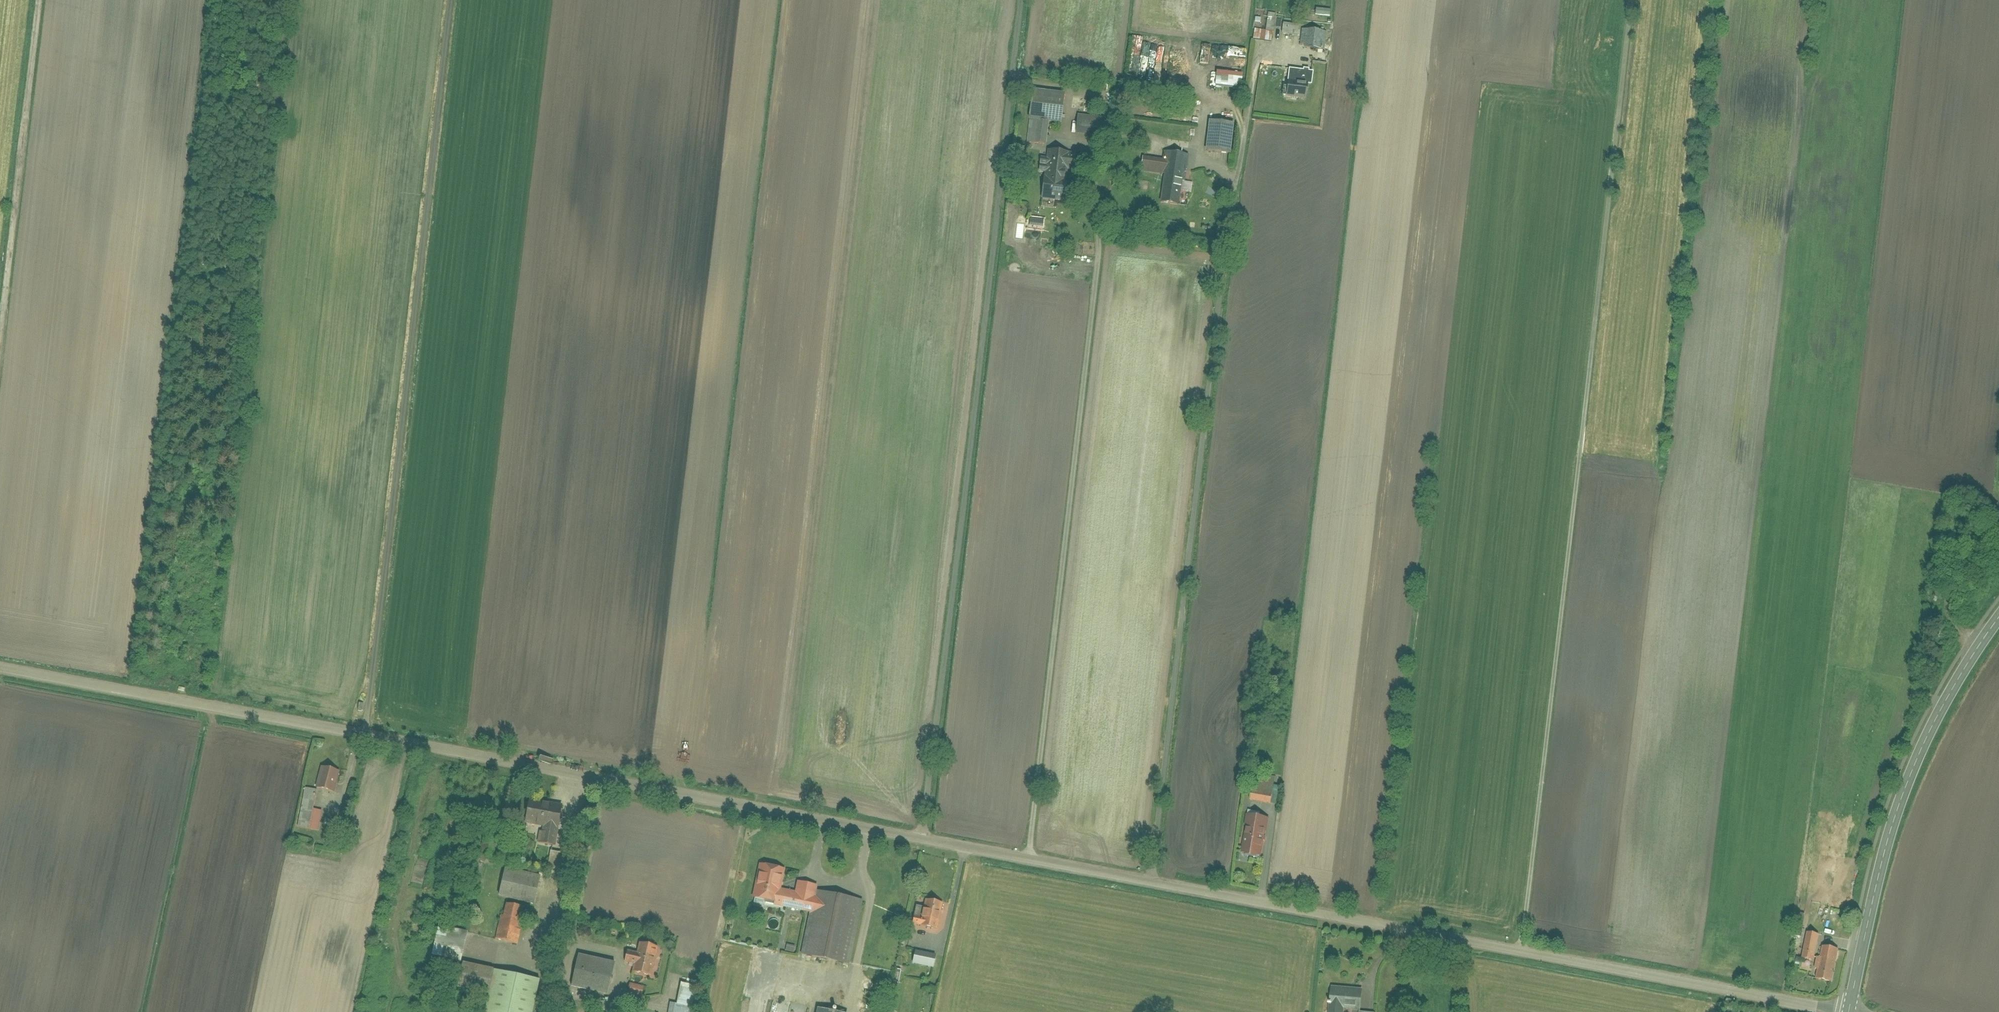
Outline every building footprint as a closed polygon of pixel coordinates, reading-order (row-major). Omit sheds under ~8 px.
[(1268,14),(1266,31),(1276,32),(1278,16),(1268,14)] [(1284,25),(1282,34),(1298,36),(1299,27),(1284,25)] [(1301,30),(1300,46),(1320,48),(1321,32),(1301,30)] [(1287,71),(1285,98),(1308,100),(1311,73),(1287,71)] [(1068,96),(1034,91),(1027,144),(1044,147),(1047,121),(1064,123),(1068,96)] [(1082,117),(1080,131),(1102,134),(1104,120),(1082,117)] [(1210,122),(1205,154),(1232,157),(1236,126),(1210,122)] [(1066,202),(1070,171),(1077,172),(1078,158),(1071,157),(1072,153),(1047,150),(1041,199),(1066,202)] [(1167,154),(1162,204),(1181,206),(1186,156),(1167,154)] [(1028,218),(1027,230),(1043,232),(1044,220),(1028,218)] [(321,768),(316,791),(335,795),(340,772),(321,768)] [(1256,775),(1252,802),(1273,806),(1278,779),(1256,775)] [(535,799),(530,826),(544,829),(541,845),(551,847),(555,831),(559,832),(564,806),(535,799)] [(315,811),(311,830),(319,831),(323,813),(315,811)] [(1248,817),(1243,858),(1263,860),(1268,819),(1248,817)] [(567,856),(550,854),(549,866),(565,867),(567,856)] [(817,893),(816,897),(782,890),(786,870),(760,865),(753,899),(772,904),(772,907),(812,915),(803,957),(850,966),(863,903),(817,893)] [(508,872),(501,899),(536,907),(542,880),(508,872)] [(927,903),(925,910),(918,909),(915,925),(922,927),(921,929),(941,933),(947,907),(927,903)] [(503,907),(495,940),(518,945),(526,912),(503,907)] [(904,930),(901,942),(909,944),(912,933),(904,930)] [(1820,934),(1807,931),(1802,957),(1815,960),(1820,934)] [(636,967),(634,976),(655,981),(663,953),(642,947),(640,955),(626,952),(623,963),(636,967)] [(1839,950),(1824,947),(1822,957),(1818,956),(1815,968),(1818,969),(1816,978),(1832,981),(1839,950)] [(910,948),(905,970),(940,977),(944,955),(910,948)] [(585,958),(578,990),(610,997),(618,966),(585,958)] [(541,984),(495,975),(488,1011),(535,1011),(541,984)] [(633,984),(629,996),(643,1000),(646,988),(633,984)] [(675,1011),(692,1011),(696,988),(680,985),(675,1011)] [(1326,1011),(1329,1011),(1360,1011),(1361,992),(1328,989),(1326,1011)]
